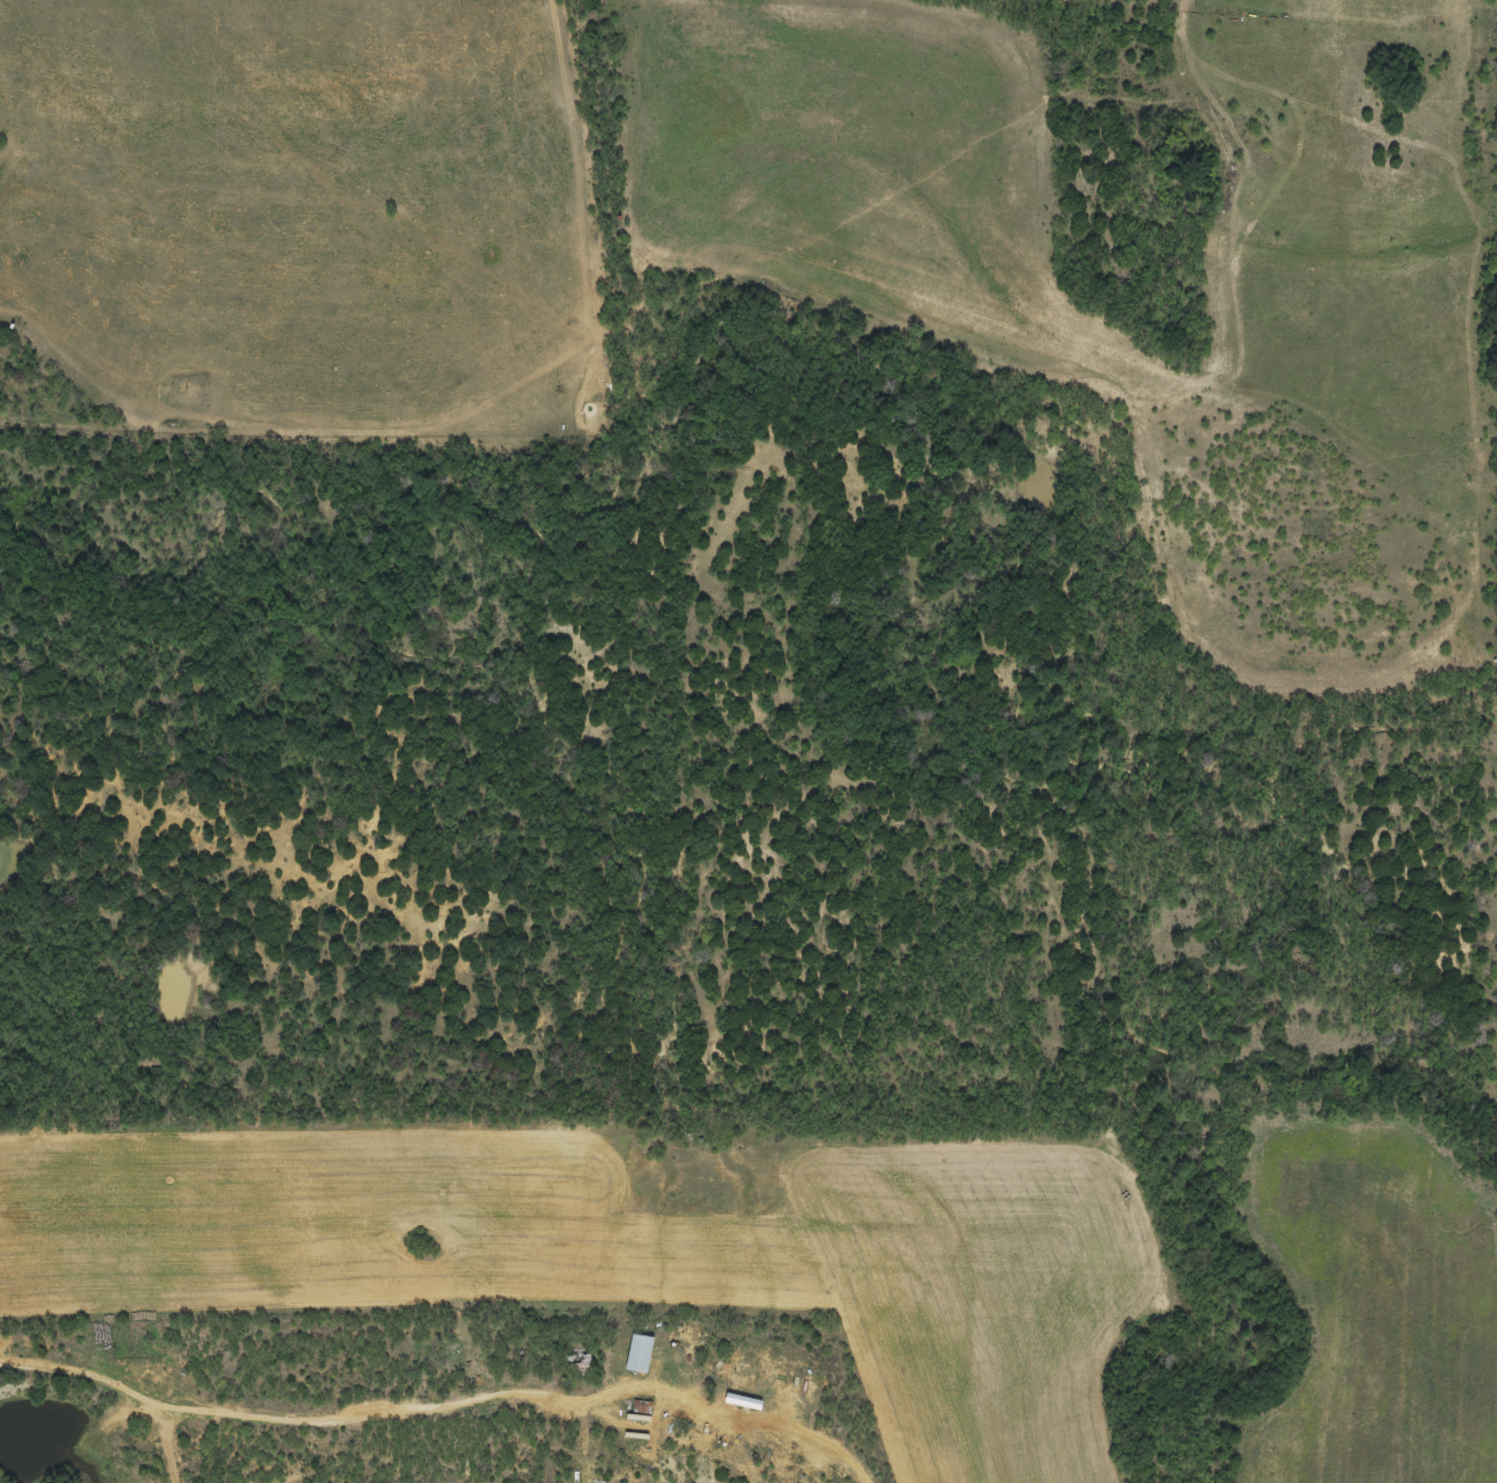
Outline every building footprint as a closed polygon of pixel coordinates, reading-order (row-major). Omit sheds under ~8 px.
[(653,1343),(631,1341),(627,1377),(649,1379),(653,1343)] [(763,1408),(727,1399),(725,1409),(761,1418),(763,1408)]
